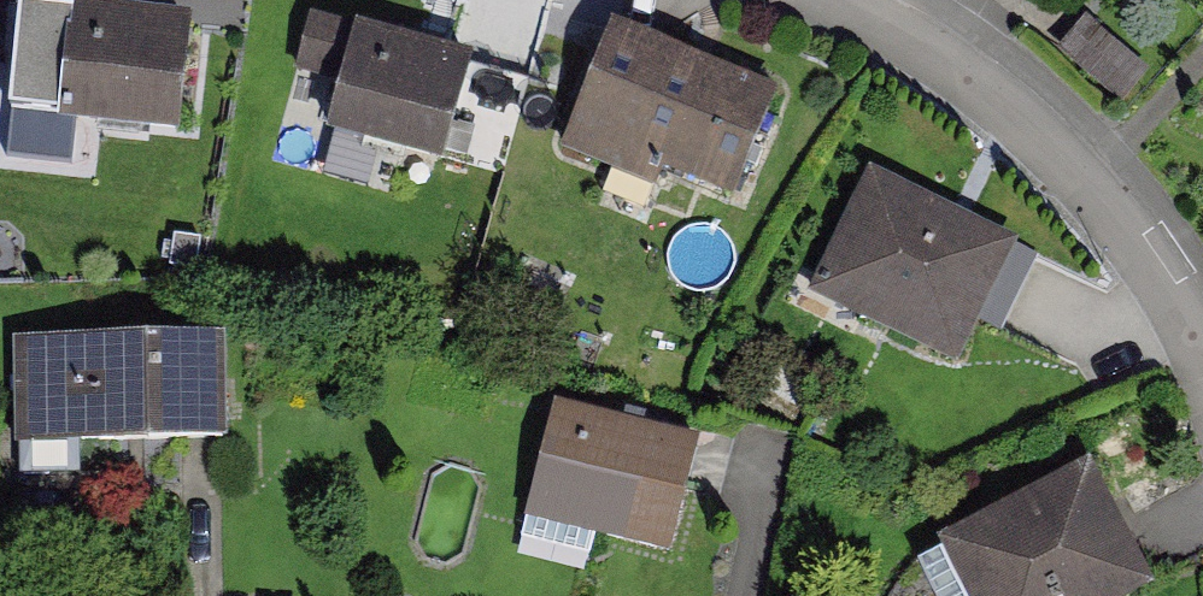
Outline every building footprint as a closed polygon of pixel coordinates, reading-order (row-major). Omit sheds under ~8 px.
[(64,101),(180,108),(186,9),(71,2),(70,13),(6,9),(2,72),(65,76),(64,101)] [(1097,10),(1074,39),(1127,82),(1150,54),(1097,10)] [(777,80),(617,15),(568,131),(616,151),(605,178),(650,196),(668,152),(735,179),(777,80)] [(334,115),(447,145),(473,49),(360,19),(334,115)] [(819,271),(954,339),(1011,228),(876,160),(819,271)] [(13,339),(14,446),(30,446),(144,445),(163,445),(216,444),(225,444),(224,337),(215,337),(162,337),(143,337),(29,339),(13,339)] [(702,432),(559,394),(527,523),(595,541),(603,517),(676,535),(702,432)] [(917,541),(948,595),(1020,595),(1023,594),(1025,595),(1089,595),(1144,569),(1087,456),(917,541)]
